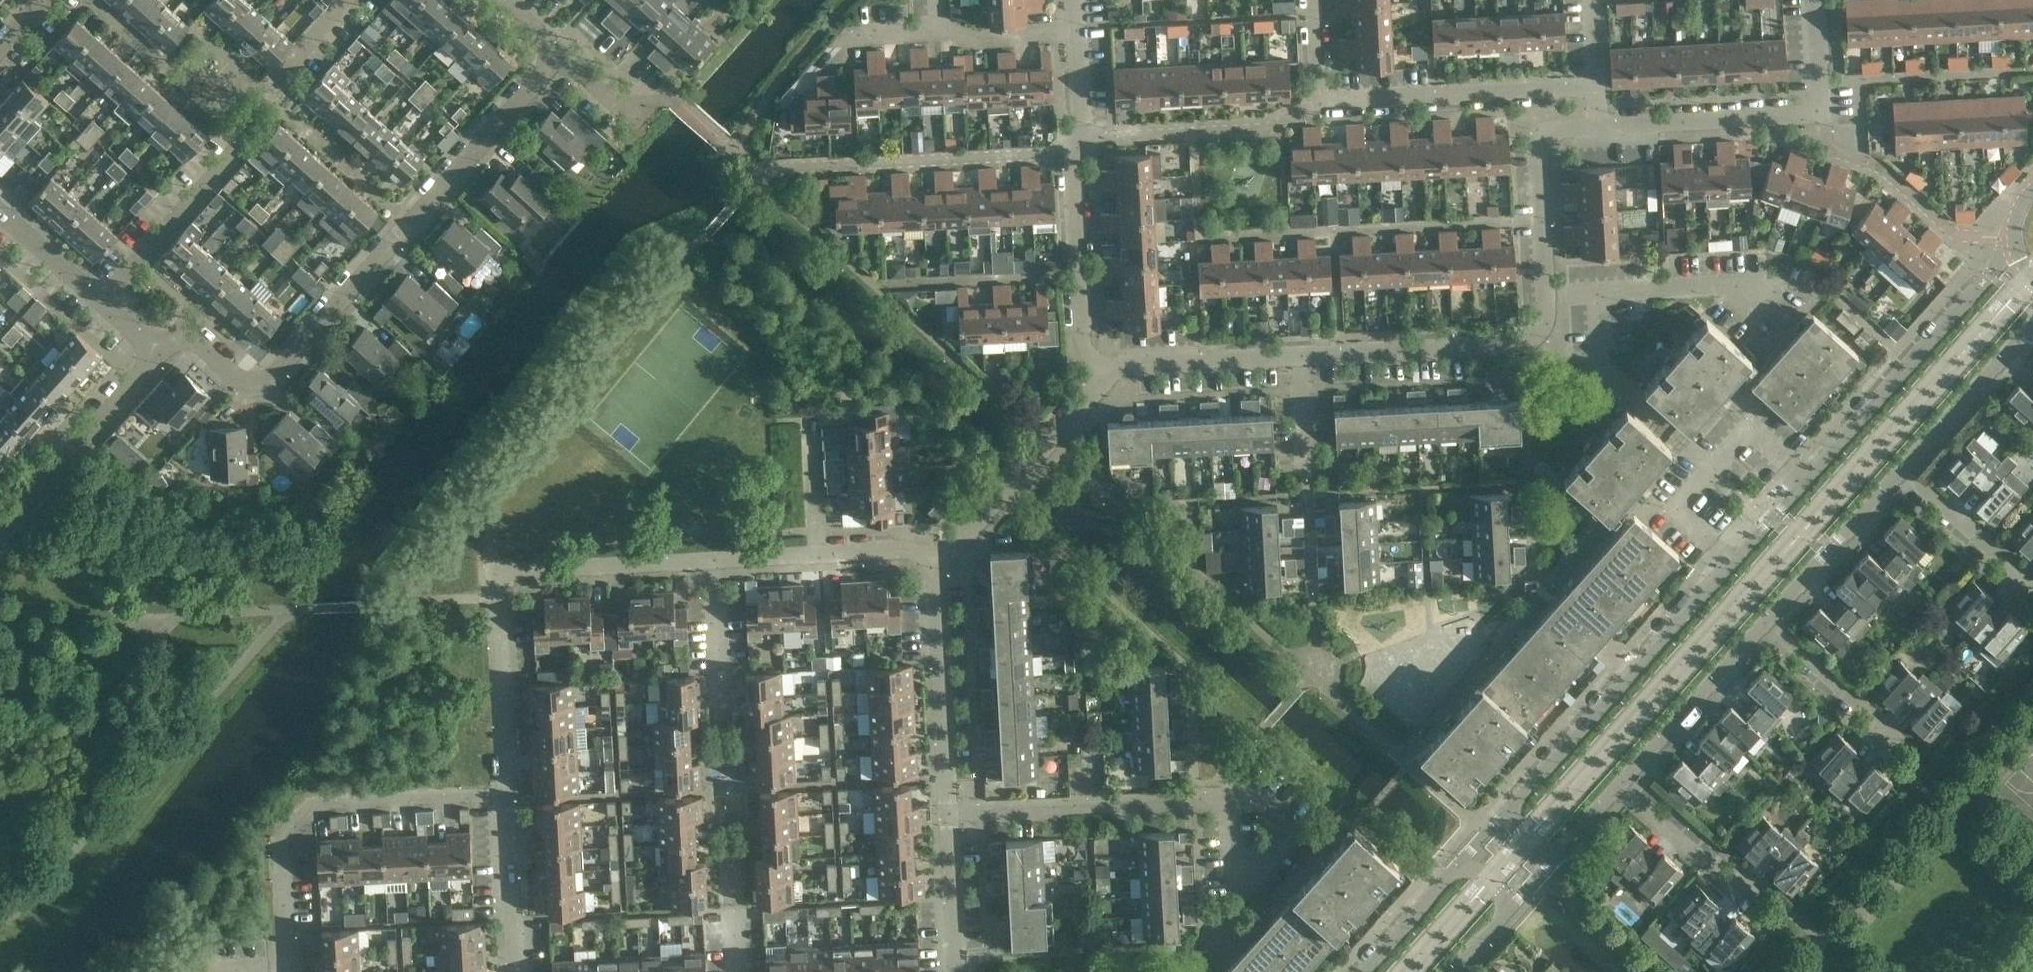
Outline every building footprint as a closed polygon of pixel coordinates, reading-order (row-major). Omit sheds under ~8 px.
[(117,8),(133,22),(153,0),(124,0),(117,8)] [(133,22),(149,37),(172,11),(160,0),(153,0),(133,22)] [(242,0),(212,0),(204,9),(221,24),(242,0)] [(221,24),(237,39),(260,13),(245,0),(242,0),(221,24)] [(420,0),(390,0),(382,8),(399,24),(420,0)] [(446,3),(443,0),(420,0),(399,24),(415,38),(423,29),(446,3)] [(618,2),(604,17),(614,25),(636,0),(617,0),(618,2)] [(614,25),(623,34),(637,18),(641,22),(641,28),(646,32),(673,3),(669,0),(636,0),(614,25)] [(726,0),(714,0),(711,3),(721,11),(729,3),(726,0)] [(1745,8),(1774,7),(1774,0),(1745,0),(1745,8)] [(1870,44),(1868,0),(1845,0),(1847,45),(1870,44)] [(1870,44),(1891,43),(1889,0),(1868,0),(1870,44)] [(1891,43),(1913,41),(1911,0),(1889,0),(1891,43)] [(1913,41),(1935,40),(1933,0),(1911,0),(1913,41)] [(1935,40),(1957,39),(1954,0),(1933,0),(1935,40)] [(1957,39),(1978,38),(1976,0),(1954,0),(1957,39)] [(1978,38),(2000,37),(1998,0),(1976,0),(1978,38)] [(2000,37),(2022,36),(2020,0),(1998,0),(2000,37)] [(2022,36),(2032,35),(2032,0),(2020,0),(2022,36)] [(1044,1),(990,5),(991,27),(1027,25),(1026,11),(1044,10),(1044,1)] [(1644,1),(1615,3),(1616,16),(1645,14),(1644,1)] [(1389,2),(1337,5),(1337,14),(1354,13),(1355,26),(1391,24),(1389,2)] [(308,12),(315,18),(323,9),(317,3),(308,12)] [(446,3),(423,29),(439,44),(462,18),(462,17),(464,15),(459,11),(457,13),(446,3)] [(673,3),(646,32),(651,37),(657,36),(661,40),(647,56),(656,64),(697,18),(695,16),(692,20),(673,3)] [(172,11),(149,37),(166,52),(189,26),(172,11)] [(1563,12),(1541,13),(1543,47),(1565,45),(1563,12)] [(260,13),(237,39),(253,53),(276,27),(260,13)] [(1541,13),(1519,14),(1521,48),(1543,47),(1541,13)] [(1519,14),(1498,15),(1499,49),(1521,48),(1519,14)] [(1498,15),(1476,16),(1478,50),(1499,49),(1498,15)] [(1476,16),(1454,18),(1456,51),(1478,50),(1476,16)] [(1282,32),(1297,31),(1296,17),(1281,18),(1282,32)] [(462,18),(439,44),(455,58),(479,32),(462,18)] [(697,18),(656,64),(666,72),(680,57),(684,60),(684,66),(690,71),(716,42),(696,24),(700,20),(697,18)] [(1454,18),(1432,19),(1433,52),(1456,51),(1454,18)] [(77,19),(54,44),(70,59),(93,34),(77,19)] [(1264,32),(1263,19),(1254,20),(1255,32),(1264,32)] [(1274,31),(1273,19),(1263,19),(1264,32),(1274,31)] [(1231,34),(1230,21),(1220,22),(1221,34),(1231,34)] [(1221,34),(1220,22),(1211,22),(1211,35),(1221,34)] [(1188,36),(1187,23),(1177,24),(1178,37),(1188,36)] [(368,24),(360,33),(366,39),(375,30),(368,24)] [(1178,37),(1177,24),(1167,25),(1168,37),(1178,37)] [(1391,24),(1355,26),(1355,38),(1339,39),(1339,49),(1392,45),(1391,24)] [(1134,38),(1133,26),(1124,27),(1124,39),(1134,38)] [(1144,38),(1143,26),(1133,26),(1134,38),(1144,38)] [(276,27),(253,53),(270,68),(293,43),(276,27)] [(479,32),(455,58),(472,72),(495,47),(479,32)] [(93,34),(70,59),(86,74),(110,48),(93,34)] [(362,44),(356,38),(347,47),(354,53),(362,44)] [(1784,39),(1761,40),(1764,86),(1765,85),(1768,84),(1769,82),(1768,76),(1786,75),(1784,39)] [(1761,40),(1740,41),(1742,77),(1759,76),(1759,82),(1760,84),(1763,86),(1764,86),(1761,40)] [(1740,41),(1718,42),(1721,88),(1722,88),(1724,86),(1725,84),(1725,78),(1742,77),(1740,41)] [(1718,42),(1697,43),(1699,79),(1716,79),(1716,85),(1717,87),(1720,88),(1721,88),(1718,42)] [(1697,43),(1675,45),(1678,90),(1681,89),(1682,87),(1682,80),(1699,79),(1697,43)] [(1392,45),(1339,49),(1339,57),(1356,56),(1357,70),(1393,68),(1392,45)] [(1675,45),(1654,46),(1656,82),(1672,81),(1673,87),(1674,89),(1678,90),(1675,45)] [(1632,47),(1635,93),(1636,93),(1638,91),(1639,89),(1639,83),(1656,82),(1654,46),(1632,47)] [(495,47),(472,72),(488,88),(512,62),(495,47)] [(1632,47),(1609,48),(1611,84),(1629,83),(1630,89),(1631,92),(1633,93),(1635,93),(1632,47)] [(110,48),(86,74),(103,88),(126,63),(110,48)] [(393,63),(402,54),(395,48),(387,58),(393,63)] [(928,48),(919,49),(922,101),(943,100),(941,64),(929,65),(928,48)] [(911,66),(898,67),(900,103),(922,101),(919,49),(910,49),(911,66)] [(1041,68),(1029,68),(1031,102),(1053,101),(1052,86),(1053,86),(1053,82),(1052,82),(1050,50),(1040,51),(1041,68)] [(879,114),(878,104),(875,51),(867,52),(868,68),(854,69),(856,115),(879,114)] [(885,51),(875,51),(878,104),(900,103),(898,67),(885,67),(885,51)] [(1015,52),(1006,53),(1009,103),(1031,102),(1029,68),(1016,69),(1015,52)] [(1009,103),(1006,53),(997,53),(998,70),(985,71),(987,105),(988,112),(1009,111),(1009,103)] [(408,60),(402,54),(393,63),(400,69),(408,60)] [(2002,66),(2011,65),(2010,54),(2001,55),(2002,66)] [(954,64),(941,64),(943,100),(944,112),(966,111),(965,106),(963,55),(953,56),(954,64)] [(972,55),(963,55),(965,106),(987,105),(985,71),(973,72),(972,55)] [(2002,66),(2001,55),(1991,55),(1992,66),(2002,66)] [(1958,68),(1967,68),(1967,56),(1957,57),(1958,68)] [(1958,68),(1957,57),(1948,57),(1948,69),(1958,68)] [(1288,59),(1265,60),(1268,96),(1282,95),(1282,101),(1290,100),(1290,95),(1288,59)] [(1915,70),(1914,59),(1905,60),(1905,71),(1915,70)] [(1915,70),(1925,70),(1924,59),(1914,59),(1915,70)] [(1265,60),(1244,61),(1246,103),(1253,102),(1253,97),(1268,96),(1265,60)] [(1244,61),(1222,63),(1224,99),(1239,98),(1239,103),(1246,103),(1244,61)] [(1871,73),(1881,72),(1880,61),(1871,62),(1871,73)] [(381,77),(389,68),(383,62),(375,71),(381,77)] [(1871,73),(1871,62),(1861,62),(1862,73),(1871,73)] [(126,63),(103,88),(119,103),(142,77),(126,63)] [(319,112),(342,87),(350,78),(334,63),(303,97),(319,112)] [(1222,63),(1201,64),(1203,105),(1210,105),(1209,99),(1224,99),(1222,63)] [(1201,64),(1179,65),(1181,101),(1196,100),(1196,105),(1203,105),(1201,64)] [(27,74),(33,80),(42,70),(36,65),(35,65),(27,74)] [(1179,65),(1157,66),(1160,107),(1167,107),(1166,102),(1181,101),(1179,65)] [(1157,66),(1136,67),(1138,103),(1153,103),(1153,108),(1160,107),(1157,66)] [(1136,67),(1113,69),(1116,110),(1124,109),(1123,104),(1138,103),(1136,67)] [(387,83),(396,74),(389,68),(381,77),(387,83)] [(804,94),(804,96),(791,97),(792,109),(790,109),(791,131),(828,129),(826,76),(817,76),(817,93),(804,94)] [(834,76),(826,76),(828,129),(851,128),(849,92),(835,92),(834,76)] [(135,117),(158,91),(142,77),(119,103),(113,109),(130,123),(135,117)] [(48,102),(23,79),(7,96),(33,119),(48,102)] [(424,94),(432,85),(426,80),(419,87),(417,89),(424,94)] [(438,91),(432,85),(424,94),(430,100),(438,91)] [(342,87),(319,112),(335,127),(359,101),(342,87)] [(60,104),(68,94),(62,88),(53,98),(60,104)] [(415,104),(424,94),(417,89),(409,98),(415,104)] [(158,91),(135,117),(151,132),(174,106),(158,91)] [(60,104),(66,109),(75,100),(68,94),(60,104)] [(428,102),(430,100),(424,94),(415,104),(422,109),(428,102)] [(2024,95),(2002,96),(2004,143),(2027,142),(2024,95)] [(7,96),(0,104),(0,118),(27,142),(41,126),(7,96)] [(2002,96),(1980,97),(1983,145),(2004,143),(2002,96)] [(1980,97),(1958,99),(1961,146),(1983,145),(1980,97)] [(1958,99),(1937,100),(1939,147),(1961,146),(1958,99)] [(1937,100),(1915,101),(1918,148),(1939,147),(1937,100)] [(359,101),(335,127),(352,142),(375,116),(359,101)] [(1895,149),(1918,148),(1915,101),(1892,102),(1895,149)] [(174,106),(151,132),(167,146),(190,120),(174,106)] [(451,115),(458,121),(467,112),(460,106),(451,115)] [(594,151),(606,138),(585,119),(574,131),(551,111),(530,135),(552,155),(550,158),(563,170),(586,144),(594,151)] [(375,116),(352,142),(368,156),(391,130),(375,116)] [(1484,117),(1476,118),(1476,134),(1464,135),(1466,171),(1487,170),(1484,117)] [(1494,134),(1493,117),(1484,117),(1487,170),(1510,169),(1508,133),(1494,134)] [(0,118),(0,147),(4,151),(12,158),(27,142),(0,118)] [(1451,136),(1450,119),(1441,120),(1444,172),(1466,171),(1464,135),(1451,136)] [(190,120),(167,146),(184,161),(207,135),(190,120)] [(454,126),(447,120),(439,130),(445,135),(454,126)] [(1441,120),(1432,120),(1433,137),(1421,138),(1423,174),(1444,172),(1441,120)] [(1408,138),(1407,121),(1398,122),(1401,175),(1423,174),(1421,138),(1408,138)] [(1398,122),(1389,122),(1390,139),(1377,140),(1379,176),(1401,175),(1398,122)] [(273,165),(296,139),(279,124),(248,158),(265,173),(273,165)] [(1355,124),(1346,125),(1347,142),(1334,142),(1336,178),(1357,177),(1355,124)] [(1364,141),(1363,124),(1355,124),(1357,177),(1379,176),(1377,140),(1364,141)] [(90,135),(96,141),(105,131),(98,125),(90,135)] [(1321,143),(1320,126),(1311,127),(1314,180),(1336,178),(1334,142),(1321,143)] [(1311,127),(1302,127),(1303,144),(1290,145),(1291,181),(1314,180),(1311,127)] [(65,147),(68,150),(72,154),(81,144),(82,144),(90,135),(83,129),(75,138),(74,137),(65,147)] [(391,130),(368,156),(384,170),(407,145),(391,130)] [(90,135),(82,144),(88,150),(96,141),(90,135)] [(945,150),(956,150),(955,138),(945,138),(945,150)] [(312,153),(296,139),(273,165),(289,179),(312,153)] [(913,152),(924,152),(924,140),(913,140),(913,152)] [(1735,158),(1734,141),(1725,142),(1728,194),(1751,193),(1748,157),(1735,158)] [(1728,194),(1725,142),(1716,142),(1717,159),(1704,159),(1706,195),(1707,206),(1728,205),(1728,194)] [(1682,144),(1673,144),(1674,161),(1660,162),(1662,198),(1685,197),(1682,144)] [(1692,160),(1691,144),(1682,144),(1685,197),(1706,195),(1704,159),(1692,160)] [(407,145),(384,170),(401,185),(424,160),(407,145)] [(124,161),(133,152),(126,146),(118,156),(124,161)] [(1760,194),(1781,202),(1799,152),(1791,149),(1785,165),(1772,160),(1760,194)] [(53,166),(59,159),(49,151),(43,157),(53,166)] [(124,161),(131,167),(139,158),(133,152),(124,161)] [(1807,155),(1799,152),(1781,202),(1802,209),(1814,175),(1802,171),(1807,155)] [(312,153),(289,179),(305,193),(328,168),(312,153)] [(1115,169),(1098,170),(1099,179),(1152,176),(1150,154),(1114,156),(1115,169)] [(53,166),(43,157),(38,163),(47,172),(53,166)] [(112,175),(120,166),(114,160),(105,170),(112,175)] [(1826,179),(1814,175),(1802,209),(1822,216),(1840,166),(1831,163),(1826,179)] [(2014,177),(2020,170),(2012,163),(2006,169),(2014,177)] [(118,181),(127,172),(120,166),(112,175),(118,181)] [(1030,166),(1021,167),(1022,184),(1010,184),(1011,220),(1033,219),(1030,166)] [(1040,183),(1039,166),(1030,166),(1033,219),(1056,218),(1055,207),(1055,202),(1054,182),(1040,183)] [(1598,167),(1577,168),(1578,182),(1561,183),(1562,192),(1614,189),(1613,166),(1602,167),(1602,166),(1598,167)] [(1848,169),(1840,166),(1822,216),(1843,224),(1855,190),(1842,185),(1848,169)] [(321,208),(344,182),(328,168),(305,193),(297,202),(313,217),(321,208)] [(997,185),(996,168),(987,169),(990,222),(1011,220),(1010,184),(997,185)] [(1912,168),(1905,176),(1911,183),(1919,174),(1912,168)] [(987,169),(978,169),(979,186),(966,187),(968,223),(990,222),(987,169)] [(2014,177),(2006,169),(1999,177),(2007,184),(2014,177)] [(551,202),(541,193),(549,184),(532,170),(524,179),(520,175),(512,183),(501,174),(481,196),(514,225),(532,205),(541,213),(551,202)] [(943,171),(934,172),(935,188),(923,189),(924,225),(946,224),(943,171)] [(954,187),(953,171),(943,171),(946,224),(968,223),(966,187),(954,187)] [(900,173),(891,174),(892,191),(879,191),(881,227),(903,226),(900,173)] [(910,190),(909,173),(900,173),(903,226),(924,225),(923,189),(910,190)] [(1919,174),(1911,183),(1919,189),(1927,181),(1919,174)] [(867,192),(866,175),(857,176),(859,228),(881,227),(879,191),(867,192)] [(151,185),(157,191),(166,181),(159,176),(151,185)] [(857,176),(848,176),(848,184),(829,185),(830,195),(835,195),(836,214),(832,214),(828,217),(829,223),(832,226),(837,226),(837,230),(859,228),(857,176)] [(1152,176),(1099,179),(1099,188),(1116,187),(1117,200),(1153,198),(1152,176)] [(51,177),(28,203),(45,218),(68,192),(51,177)] [(237,184),(230,178),(222,188),(228,194),(237,184)] [(344,182),(321,208),(326,212),(318,221),(329,231),(360,196),(344,182)] [(20,184),(14,190),(23,199),(29,192),(20,184)] [(1614,189),(1562,192),(1562,201),(1579,200),(1579,212),(1615,211),(1614,189)] [(138,199),(145,205),(153,196),(147,190),(138,199)] [(68,192),(45,218),(61,232),(84,206),(68,192)] [(216,208),(224,198),(218,192),(209,202),(216,208)] [(1339,193),(1323,193),(1324,220),(1361,219),(1361,204),(1340,204),(1339,193)] [(360,196),(329,231),(346,246),(377,211),(360,196)] [(1153,198),(1117,200),(1118,213),(1101,213),(1101,222),(1154,219),(1153,198)] [(1875,201),(1870,207),(1867,205),(1861,210),(1865,213),(1851,228),(1868,243),(1903,204),(1897,198),(1886,211),(1875,201)] [(255,217),(264,207),(258,202),(249,212),(255,217)] [(1903,204),(1868,243),(1884,258),(1908,231),(1899,223),(1910,210),(1903,204)] [(1487,216),(1499,216),(1498,205),(1486,206),(1487,216)] [(84,206),(61,232),(77,247),(100,221),(84,206)] [(270,213),(264,207),(255,217),(261,223),(270,213)] [(1292,210),(1292,222),(1318,223),(1318,211),(1292,210)] [(1965,222),(1975,222),(1974,210),(1965,211),(1965,222)] [(1615,211),(1579,212),(1580,225),(1563,226),(1564,235),(1616,232),(1615,211)] [(1965,222),(1965,211),(1955,211),(1956,223),(1965,222)] [(242,231),(251,222),(245,216),(236,226),(242,231)] [(1154,219),(1101,222),(1102,231),(1118,230),(1119,243),(1155,241),(1154,219)] [(492,256),(501,245),(481,227),(472,236),(454,220),(433,244),(466,273),(486,250),(492,256)] [(100,221),(77,247),(94,262),(117,236),(100,221)] [(177,271),(200,245),(195,241),(204,232),(192,221),(183,230),(160,256),(177,271)] [(249,237),(257,227),(251,222),(242,231),(249,237)] [(1908,231),(1884,258),(1900,273),(1936,233),(1929,227),(1918,240),(1908,231)] [(1500,245),(1499,228),(1491,229),(1493,279),(1516,278),(1514,244),(1500,245)] [(1482,246),(1470,247),(1472,280),(1493,279),(1491,229),(1481,229),(1482,246)] [(1439,248),(1427,249),(1428,283),(1450,281),(1447,231),(1438,232),(1439,248)] [(1457,247),(1456,231),(1447,231),(1450,281),(1472,280),(1470,247),(1457,247)] [(1616,232),(1564,235),(1564,244),(1581,243),(1582,257),(1602,256),(1607,256),(1607,255),(1618,255),(1616,232)] [(1668,248),(1684,248),(1683,232),(1668,232),(1668,248)] [(285,248),(294,238),(288,233),(279,243),(285,248)] [(1414,250),(1413,233),(1404,234),(1407,284),(1428,283),(1427,249),(1414,250)] [(1936,233),(1900,273),(1917,288),(1941,261),(1931,252),(1942,239),(1936,233)] [(1396,251),(1383,252),(1385,285),(1407,284),(1404,234),(1395,234),(1396,251)] [(1370,235),(1361,236),(1364,286),(1385,285),(1383,252),(1371,252),(1370,235)] [(1353,253),(1339,254),(1341,287),(1364,286),(1361,236),(1352,236),(1353,253)] [(300,244),(294,238),(285,248),(291,254),(300,244)] [(1315,238),(1306,239),(1309,289),(1331,288),(1330,254),(1316,255),(1315,238)] [(1298,256),(1285,257),(1287,290),(1309,289),(1306,239),(1297,239),(1298,256)] [(1155,241),(1119,243),(1120,256),(1103,257),(1104,266),(1156,262),(1155,241)] [(1255,258),(1242,259),(1244,293),(1266,292),(1263,241),(1254,242),(1255,258)] [(1272,241),(1263,241),(1266,292),(1287,290),(1285,257),(1273,257),(1272,241)] [(277,257),(285,248),(279,243),(271,252),(277,257)] [(1229,243),(1219,244),(1223,294),(1244,293),(1242,259),(1230,260),(1229,243)] [(1212,261),(1198,262),(1200,295),(1223,294),(1219,244),(1211,244),(1212,261)] [(200,245),(177,271),(193,285),(216,260),(200,245)] [(289,256),(291,254),(285,248),(277,257),(283,263),(289,256)] [(1036,268),(1036,270),(1053,269),(1052,259),(1035,260),(1035,263),(1033,264),(1033,268),(1036,268)] [(216,260),(193,285),(209,300),(232,274),(216,260)] [(322,260),(313,270),(320,275),(328,266),(322,260)] [(1156,262),(1104,266),(1104,274),(1121,273),(1122,286),(1158,284),(1156,262)] [(958,273),(971,273),(971,263),(958,264),(958,273)] [(232,274),(209,300),(226,314),(249,289),(232,274)] [(316,280),(309,274),(301,284),(307,290),(316,280)] [(447,315),(459,302),(438,284),(427,295),(411,280),(389,304),(425,336),(446,313),(447,315)] [(1046,283),(1036,283),(1037,300),(1024,301),(1026,337),(1049,336),(1046,283)] [(1011,301),(1010,284),(1002,285),(1004,338),(1026,337),(1024,301),(1011,301)] [(1158,284),(1122,286),(1122,299),(1105,300),(1106,309),(1159,306),(1158,284)] [(1850,284),(1843,293),(1849,298),(1856,289),(1850,284)] [(1002,285),(993,285),(994,302),(981,303),(983,339),(1004,338),(1002,285)] [(32,294),(22,286),(17,292),(26,301),(32,294)] [(968,304),(967,287),(957,287),(960,340),(983,339),(981,303),(968,304)] [(249,289),(226,314),(242,329),(265,303),(249,289)] [(1195,304),(1194,292),(1186,292),(1187,305),(1195,304)] [(1852,302),(1862,311),(1872,301),(1861,292),(1852,302)] [(36,298),(31,305),(40,314),(46,307),(36,298)] [(265,303),(242,329),(259,344),(282,318),(265,303)] [(1159,306),(1106,309),(1106,318),(1123,317),(1124,330),(1160,328),(1159,306)] [(1843,309),(1836,316),(1853,332),(1860,325),(1843,309)] [(1750,384),(1795,424),(1857,354),(1813,314),(1750,384)] [(1706,318),(1643,388),(1688,428),(1751,358),(1706,318)] [(1863,348),(1873,337),(1863,328),(1853,339),(1863,348)] [(403,375),(418,358),(396,338),(386,349),(364,329),(343,351),(379,383),(394,367),(403,375)] [(76,334),(61,351),(87,374),(102,357),(76,334)] [(87,374),(61,351),(47,367),(72,390),(87,374)] [(72,390),(47,367),(32,383),(58,406),(72,390)] [(354,379),(345,389),(320,367),(309,380),(315,385),(304,397),(340,429),(361,405),(370,413),(379,402),(354,379)] [(167,394),(156,384),(134,409),(153,427),(165,413),(179,426),(208,394),(185,374),(167,394)] [(58,406),(32,383),(25,376),(11,392),(18,399),(43,422),(58,406)] [(2031,396),(2018,384),(2001,403),(2031,429),(2032,427),(2032,394),(2031,396)] [(1448,400),(1466,399),(1466,387),(1447,388),(1448,400)] [(1407,402),(1425,401),(1425,389),(1406,390),(1407,402)] [(18,399),(11,392),(9,391),(0,401),(0,412),(3,415),(29,438),(43,422),(18,399)] [(1366,404),(1385,403),(1384,391),(1366,392),(1366,404)] [(1353,409),(1345,409),(1344,393),(1333,394),(1334,410),(1336,446),(1355,445),(1353,409)] [(1251,410),(1260,410),(1259,398),(1250,399),(1251,410)] [(1251,410),(1250,399),(1241,399),(1241,411),(1251,410)] [(1210,412),(1219,412),(1218,400),(1209,401),(1210,412)] [(1519,400),(1500,401),(1502,444),(1522,443),(1519,400)] [(1210,412),(1209,401),(1200,401),(1200,413),(1210,412)] [(1502,444),(1500,401),(1482,402),(1484,445),(1502,444)] [(1482,402),(1463,403),(1465,439),(1478,438),(1479,445),(1484,445),(1482,402)] [(1169,415),(1168,403),(1159,404),(1160,415),(1169,415)] [(1169,415),(1179,414),(1178,403),(1168,403),(1169,415)] [(1463,403),(1445,404),(1447,440),(1465,439),(1463,403)] [(1445,404),(1427,405),(1429,441),(1447,440),(1445,404)] [(1427,405),(1408,406),(1410,442),(1429,441),(1427,405)] [(1408,406),(1390,407),(1392,443),(1410,442),(1408,406)] [(1390,407),(1371,408),(1373,444),(1392,443),(1390,407)] [(1371,408),(1353,409),(1355,445),(1373,444),(1371,408)] [(1626,408),(1587,451),(1563,477),(1549,464),(1546,463),(1543,462),(1541,462),(1537,464),(1535,467),(1534,470),(1534,473),(1536,477),(1584,519),(1585,522),(1586,525),(1585,529),(1546,572),(1553,579),(1670,448),(1626,408)] [(897,410),(862,412),(862,424),(845,425),(847,448),(891,445),(890,425),(898,424),(897,410)] [(3,415),(0,412),(0,441),(11,451),(15,454),(17,451),(29,438),(3,415)] [(1272,413),(1251,414),(1253,450),(1274,449),(1272,413)] [(1251,414),(1230,416),(1232,452),(1253,450),(1251,414)] [(266,439),(280,451),(302,471),(323,448),(330,455),(341,443),(317,422),(307,433),(287,415),(266,439)] [(1230,416),(1210,417),(1212,453),(1232,452),(1230,416)] [(1210,417),(1189,418),(1191,454),(1212,453),(1210,417)] [(1189,418),(1169,419),(1171,455),(1191,454),(1189,418)] [(1169,419),(1149,420),(1151,463),(1152,463),(1152,456),(1171,455),(1169,419)] [(1149,420),(1139,421),(1128,421),(1131,464),(1151,463),(1149,420)] [(1107,422),(1109,450),(1109,465),(1131,464),(1128,421),(1107,422)] [(210,429),(211,451),(212,476),(246,475),(246,483),(259,482),(258,452),(246,453),(245,427),(210,429)] [(102,443),(111,451),(112,452),(120,443),(110,435),(102,443)] [(1978,485),(2000,461),(1973,436),(1939,474),(1957,491),(1969,478),(1978,485)] [(0,441),(0,470),(15,454),(11,451),(0,441)] [(891,445),(847,448),(848,469),(892,467),(891,445)] [(838,457),(838,448),(824,449),(825,458),(838,457)] [(2002,478),(2006,474),(2016,463),(2006,454),(2000,461),(1978,485),(1987,493),(1975,507),(1993,523),(2020,494),(2002,478)] [(167,490),(187,470),(173,456),(153,476),(167,490)] [(892,467),(848,469),(849,491),(893,489),(892,467)] [(827,493),(840,492),(840,483),(827,484),(827,493)] [(893,489),(849,491),(851,514),(867,513),(868,525),(904,523),(903,509),(894,509),(893,489)] [(1470,495),(1471,516),(1507,514),(1506,493),(1470,495)] [(1339,502),(1340,523),(1376,521),(1375,500),(1339,502)] [(1511,514),(1523,513),(1523,504),(1511,505),(1511,514)] [(1241,507),(1242,529),(1278,527),(1277,506),(1241,507)] [(1512,523),(1524,523),(1523,513),(1511,514),(1512,523)] [(1324,524),(1336,523),(1335,514),(1324,515),(1324,524)] [(1507,514),(1471,516),(1472,536),(1508,535),(1507,514)] [(1602,623),(1610,630),(1678,554),(1633,514),(1564,592),(1572,599),(1568,604),(1596,629),(1602,623)] [(2011,538),(2029,555),(2032,551),(2032,514),(2011,538)] [(1889,555),(1909,573),(1913,577),(1921,567),(1914,560),(1929,542),(1900,516),(1883,534),(1897,546),(1889,555)] [(1282,526),(1294,526),(1294,517),(1282,517),(1282,526)] [(1376,521),(1340,523),(1341,544),(1377,542),(1376,521)] [(1325,534),(1336,533),(1336,523),(1324,524),(1325,534)] [(1283,536),(1295,535),(1294,526),(1282,526),(1283,536)] [(1278,527),(1242,529),(1243,549),(1279,547),(1278,527)] [(1508,535),(1472,536),(1473,557),(1509,555),(1508,535)] [(1377,542),(1341,544),(1342,564),(1378,562),(1377,542)] [(1513,555),(1525,554),(1525,545),(1513,545),(1513,555)] [(1279,547),(1243,549),(1244,569),(1280,567),(1279,547)] [(990,553),(991,567),(989,567),(987,568),(986,569),(985,570),(985,572),(985,573),(1034,570),(1033,550),(990,553)] [(1867,552),(1851,570),(1881,597),(1896,579),(1900,583),(1909,573),(1889,555),(1881,564),(1867,552)] [(1514,564),(1526,563),(1525,554),(1513,555),(1514,564)] [(1326,565),(1338,564),(1338,555),(1326,556),(1326,565)] [(1509,555),(1473,557),(1474,578),(1510,576),(1509,555)] [(1284,567),(1296,567),(1296,557),(1284,558),(1284,567)] [(1378,562),(1342,564),(1344,585),(1379,583),(1378,562)] [(1327,574),(1339,574),(1338,564),(1326,565),(1327,574)] [(1280,567),(1244,569),(1245,577),(1245,590),(1281,589),(1280,567)] [(1285,576),(1297,576),(1296,567),(1284,567),(1285,576)] [(1034,570),(985,573),(986,575),(987,577),(989,578),(991,578),(992,591),(1035,589),(1034,570)] [(1881,597),(1851,570),(1835,588),(1848,600),(1840,609),(1865,632),(1871,625),(1866,621),(1869,617),(1865,614),(1881,597)] [(886,579),(864,581),(866,625),(886,624),(887,632),(901,632),(899,596),(887,596),(886,579)] [(1539,594),(1546,587),(1538,580),(1524,581),(1525,594),(1539,594)] [(1961,629),(1971,638),(1989,618),(1980,610),(1992,596),(1973,580),(1947,609),(1964,625),(1961,629)] [(832,635),(833,635),(833,639),(844,638),(844,635),(846,635),(845,626),(866,625),(864,581),(841,582),(842,599),(830,599),(832,635)] [(803,584),(780,585),(782,630),(803,629),(803,637),(817,636),(815,600),(803,601),(803,584)] [(758,603),(746,604),(748,640),(762,639),(761,631),(782,630),(780,585),(757,587),(758,603)] [(1035,589),(992,591),(993,610),(1029,608),(1028,594),(1029,594),(1035,593),(1035,589)] [(673,591),(651,592),(653,637),(674,635),(674,644),(688,643),(686,607),(674,608),(673,591)] [(617,611),(619,647),(633,646),(632,638),(653,637),(651,592),(628,594),(629,610),(617,611)] [(590,595),(567,597),(569,641),(590,640),(590,648),(604,648),(603,612),(591,612),(590,595)] [(545,615),(533,615),(535,651),(549,651),(549,642),(569,641),(567,597),(544,598),(545,615)] [(978,625),(990,625),(989,606),(977,606),(978,625)] [(1851,637),(1859,628),(1864,633),(1865,632),(1840,609),(1832,618),(1819,606),(1802,625),(1832,651),(1848,633),(1851,637)] [(1029,608),(993,610),(994,629),(1030,627),(1029,608)] [(1549,609),(1418,754),(1463,794),(1592,650),(1584,643),(1590,637),(1561,611),(1557,616),(1549,609)] [(1998,626),(1989,618),(1971,638),(1981,646),(1979,649),(1996,665),(2028,629),(2010,612),(1998,626)] [(1030,627),(994,629),(995,647),(1031,645),(1030,627)] [(1031,645),(995,647),(996,666),(1032,664),(1031,645)] [(980,666),(992,666),(991,647),(979,647),(980,666)] [(612,653),(605,654),(601,654),(601,667),(603,667),(603,669),(611,669),(611,667),(613,666),(612,653)] [(841,656),(815,656),(815,665),(842,664),(841,656)] [(1905,694),(1913,702),(1931,682),(1921,673),(1918,677),(1901,661),(1874,690),(1893,707),(1905,694)] [(1032,664),(996,666),(997,685),(1033,683),(1032,664)] [(867,667),(868,689),(904,687),(903,665),(867,667)] [(1129,668),(1130,689),(1166,687),(1165,666),(1129,668)] [(1759,699),(1751,708),(1771,726),(1780,716),(1777,713),(1792,695),(1763,669),(1746,687),(1759,699)] [(781,672),(750,673),(745,673),(746,696),(774,695),(782,694),(781,672)] [(695,676),(667,678),(659,678),(660,700),(658,700),(659,701),(696,699),(695,676)] [(1170,687),(1182,686),(1181,677),(1170,678),(1170,687)] [(840,678),(832,679),(832,691),(841,691),(840,678)] [(826,692),(826,679),(817,680),(818,692),(826,692)] [(1931,682),(1913,702),(1922,710),(1910,723),(1929,740),(1955,710),(1938,694),(1941,691),(1931,682)] [(573,683),(539,685),(528,685),(529,708),(574,705),(573,683)] [(1033,683),(997,685),(998,703),(1034,701),(1033,683)] [(1171,696),(1182,696),(1183,696),(1182,686),(1170,687),(1171,696)] [(904,687),(868,689),(869,711),(905,709),(904,687)] [(982,707),(994,706),(993,687),(981,688),(982,707)] [(1166,687),(1130,689),(1131,709),(1167,707),(1166,687)] [(624,690),(615,691),(617,716),(626,715),(624,690)] [(610,703),(609,691),(601,691),(601,704),(610,703)] [(841,691),(832,691),(833,704),(842,704),(841,691)] [(826,692),(818,692),(818,705),(827,704),(826,692)] [(774,695),(746,696),(747,718),(756,717),(775,716),(774,695)] [(696,699),(659,701),(660,723),(689,721),(697,721),(696,699)] [(1034,701),(998,703),(999,722),(1035,720),(1034,701)] [(610,703),(601,704),(602,717),(611,716),(610,703)] [(574,705),(529,708),(529,709),(538,709),(539,729),(575,727),(574,705)] [(1730,705),(1714,723),(1744,749),(1759,732),(1763,736),(1771,726),(1751,708),(1743,717),(1730,705)] [(1167,707),(1131,709),(1132,730),(1168,728),(1167,707)] [(905,709),(869,711),(871,733),(907,731),(905,709)] [(792,715),(775,716),(756,717),(757,739),(793,737),(792,715)] [(1172,728),(1184,727),(1184,718),(1172,718),(1172,728)] [(1035,720),(999,722),(1000,741),(1036,739),(1035,720)] [(689,721),(660,723),(653,723),(654,744),(690,743),(689,721)] [(843,721),(834,722),(835,747),(844,747),(843,721)] [(829,748),(828,722),(819,723),(821,748),(829,748)] [(1744,749),(1714,723),(1698,741),(1711,753),(1703,762),(1723,780),(1732,770),(1728,767),(1744,749)] [(575,727),(539,729),(540,751),(568,749),(576,749),(575,727)] [(1173,737),(1182,736),(1185,736),(1184,727),(1172,728),(1173,737)] [(984,747),(996,747),(995,728),(983,729),(984,747)] [(1168,728),(1132,730),(1133,750),(1169,748),(1168,728)] [(907,731),(871,733),(872,754),(908,752),(907,731)] [(1821,785),(1831,794),(1853,770),(1844,762),(1856,748),(1837,732),(1811,761),(1828,777),(1821,785)] [(793,737),(757,739),(758,760),(750,760),(750,761),(786,759),(794,759),(793,737)] [(1036,739),(1000,741),(1001,759),(1037,758),(1036,739)] [(690,743),(654,744),(655,767),(664,767),(663,766),(691,764),(690,743)] [(1169,748),(1133,750),(1135,772),(1171,770),(1169,748)] [(568,749),(540,751),(542,772),(569,771),(568,749)] [(908,752),(872,754),(873,777),(917,774),(916,752),(908,752)] [(1037,758),(1001,759),(1002,779),(1038,777),(1037,758)] [(1175,769),(1182,769),(1187,769),(1186,758),(1174,759),(1175,769)] [(786,759),(750,761),(751,784),(759,783),(787,782),(786,759)] [(1727,784),(1723,780),(1703,762),(1695,771),(1682,759),(1665,778),(1695,804),(1711,786),(1718,793),(1727,784)] [(699,764),(691,764),(663,766),(664,767),(665,788),(701,786),(699,764)] [(1862,778),(1853,770),(1831,794),(1841,802),(1848,795),(1865,810),(1892,781),(1873,764),(1862,778)] [(831,779),(830,766),(822,767),(822,780),(831,779)] [(845,766),(836,766),(837,779),(846,779),(845,766)] [(986,780),(998,779),(997,769),(986,769),(986,780)] [(578,770),(569,771),(542,772),(543,795),(579,793),(578,770)] [(629,777),(620,778),(621,791),(630,790),(629,777)] [(615,791),(614,778),(605,778),(606,791),(615,791)] [(909,785),(874,787),(875,809),(911,808),(909,785)] [(847,801),(846,789),(846,788),(838,789),(838,802),(847,801)] [(831,790),(823,790),(823,803),(832,802),(831,790)] [(796,791),(760,793),(761,816),(798,814),(798,813),(797,813),(796,791)] [(693,797),(665,798),(656,799),(657,821),(694,819),(693,797)] [(631,813),(630,800),(621,801),(622,814),(631,813)] [(615,801),(607,801),(607,814),(616,814),(615,801)] [(579,803),(543,805),(545,828),(581,826),(579,803)] [(911,808),(875,809),(876,831),(912,829),(920,829),(919,807),(911,808)] [(469,808),(460,808),(461,821),(470,820),(469,808)] [(433,822),(433,809),(424,810),(425,823),(433,822)] [(425,823),(424,810),(415,810),(416,823),(425,823)] [(382,825),(381,812),(373,813),(373,826),(382,825)] [(391,825),(390,812),(381,812),(382,825),(391,825)] [(348,827),(347,814),(338,815),(338,827),(348,827)] [(798,814),(761,816),(762,838),(799,835),(798,814)] [(338,827),(338,815),(330,815),(330,828),(338,827)] [(1767,848),(1776,856),(1793,836),(1784,827),(1780,830),(1763,815),(1736,844),(1755,861),(1767,848)] [(694,819),(657,821),(658,843),(695,841),(694,819)] [(848,820),(839,821),(840,833),(849,832),(848,820)] [(834,833),(833,821),(825,821),(825,834),(834,833)] [(1619,867),(1616,870),(1610,877),(1620,886),(1622,883),(1643,859),(1634,851),(1646,838),(1628,821),(1601,851),(1619,867)] [(581,826),(545,828),(546,849),(582,847),(581,826)] [(1398,866),(1353,826),(1223,971),(1224,971),(1303,971),(1398,866)] [(912,829),(876,831),(877,853),(913,851),(912,829)] [(470,831),(447,833),(448,841),(450,877),(473,876),(470,831)] [(1191,841),(1190,831),(1178,831),(1179,842),(1191,841)] [(1797,831),(1793,836),(1776,856),(1784,864),(1773,877),(1791,893),(1818,864),(1800,848),(1807,840),(1797,831)] [(632,832),(623,832),(624,845),(633,844),(632,832)] [(849,832),(840,833),(841,846),(849,846),(849,832)] [(1174,832),(1138,834),(1139,855),(1175,853),(1174,832)] [(618,858),(617,833),(608,833),(610,858),(618,858)] [(834,833),(825,834),(826,847),(835,846),(834,833)] [(426,834),(406,835),(404,835),(407,879),(428,878),(426,842),(426,834)] [(407,879),(404,835),(382,836),(385,881),(386,891),(407,890),(407,879)] [(799,835),(762,838),(763,859),(800,857),(798,837),(800,837),(799,835)] [(362,837),(361,837),(363,882),(385,881),(382,836),(382,845),(362,846),(362,837)] [(361,837),(339,839),(342,883),(363,882),(361,837)] [(339,839),(317,840),(319,884),(342,883),(339,839)] [(1042,839),(1006,841),(1007,859),(1042,857),(1042,839)] [(448,841),(426,842),(428,878),(450,877),(448,841)] [(695,841),(658,843),(658,845),(668,844),(669,864),(705,862),(705,861),(696,861),(695,841)] [(1002,851),(1001,841),(989,842),(990,852),(1002,851)] [(633,844),(624,845),(624,858),(633,857),(633,844)] [(582,847),(546,849),(547,871),(583,869),(582,847)] [(913,851),(877,853),(878,874),(914,872),(913,851)] [(1175,853),(1139,855),(1140,875),(1176,873),(1175,853)] [(1652,867),(1643,859),(1622,883),(1632,892),(1634,890),(1651,905),(1682,871),(1664,854),(1652,867)] [(800,857),(763,859),(755,859),(756,881),(792,879),(791,859),(800,858),(800,857)] [(1042,857),(1007,859),(1008,876),(1043,874),(1042,857)] [(705,862),(669,864),(670,886),(706,884),(705,862)] [(1181,873),(1192,872),(1192,863),(1180,864),(1181,873)] [(836,877),(836,864),(827,865),(828,877),(836,877)] [(850,864),(842,864),(843,890),(852,889),(850,864)] [(583,869),(547,871),(538,871),(540,893),(548,892),(548,893),(584,891),(584,890),(575,891),(574,870),(583,870),(583,869)] [(914,872),(878,874),(879,897),(924,895),(923,872),(914,872)] [(1181,883),(1182,883),(1193,882),(1192,872),(1181,873),(1181,883)] [(992,893),(1004,892),(1003,873),(991,874),(992,893)] [(1176,873),(1140,875),(1141,896),(1177,894),(1176,873)] [(1043,874),(1008,876),(1008,893),(1044,891),(1043,874)] [(634,875),(625,876),(626,888),(635,887),(634,875)] [(621,901),(619,876),(611,876),(612,902),(621,901)] [(836,877),(828,877),(828,890),(837,890),(836,877)] [(792,879),(756,881),(757,904),(793,902),(792,879)] [(706,884),(670,886),(671,908),(707,906),(706,884)] [(1683,939),(1693,947),(1715,923),(1706,915),(1718,902),(1699,885),(1673,915),(1690,931),(1683,939)] [(635,887),(626,888),(627,901),(636,900),(635,887)] [(584,891),(548,893),(549,915),(585,913),(584,891)] [(1044,891),(1008,893),(1009,910),(1052,907),(1052,899),(1045,900),(1044,891)] [(1177,894),(1141,896),(1143,916),(1178,914),(1177,894)] [(915,901),(902,902),(902,911),(915,910),(915,901)] [(872,904),(872,913),(885,912),(884,903),(872,904)] [(872,904),(859,905),(859,914),(872,913),(872,904)] [(1183,914),(1194,913),(1194,904),(1182,905),(1183,914)] [(475,918),(474,906),(451,908),(452,919),(475,918)] [(828,906),(816,907),(816,916),(829,915),(828,906)] [(828,906),(829,915),(842,915),(841,906),(828,906)] [(1052,907),(1009,910),(1010,914),(1003,914),(1003,918),(1002,918),(1001,919),(1000,920),(999,922),(998,923),(998,925),(999,927),(1053,924),(1052,907)] [(799,917),(798,908),(785,909),(786,917),(799,917)] [(786,917),(785,909),(773,909),(773,918),(786,917)] [(694,913),(693,914),(680,914),(681,923),(694,922),(694,913)] [(1183,923),(1195,923),(1194,913),(1183,914),(1183,923)] [(681,923),(680,914),(668,915),(669,924),(681,923)] [(1178,914),(1143,916),(1144,937),(1179,935),(1178,914)] [(637,917),(637,925),(651,925),(651,916),(637,917)] [(637,917),(625,917),(626,926),(637,925),(637,917)] [(594,919),(594,928),(608,927),(607,918),(594,919)] [(1724,931),(1715,923),(1693,947),(1703,956),(1710,948),(1728,964),(1754,935),(1736,918),(1724,931)] [(594,919),(582,920),(583,928),(594,928),(594,919)] [(563,929),(563,921),(550,921),(550,930),(563,929)] [(484,922),(439,925),(440,948),(485,945),(484,922)] [(1053,924),(999,927),(1000,928),(1001,929),(1003,929),(1004,929),(1004,934),(1011,933),(1011,944),(1054,942),(1053,924)] [(358,929),(322,931),(323,954),(359,952),(358,929)] [(411,937),(402,937),(403,950),(411,949),(411,937)] [(396,950),(396,938),(387,939),(388,950),(396,950)] [(897,971),(920,971),(918,941),(896,942),(897,971)] [(874,944),(875,971),(897,971),(896,942),(874,944)] [(852,945),(854,971),(875,971),(874,944),(852,945)] [(485,945),(440,948),(441,969),(486,967),(486,966),(477,967),(476,947),(485,946),(485,945)] [(830,954),(831,954),(832,971),(854,971),(852,945),(830,946),(830,954)] [(788,957),(789,971),(810,971),(810,955),(809,947),(788,948),(788,957)] [(411,949),(403,950),(403,963),(412,962),(411,949)] [(396,950),(388,950),(388,964),(397,963),(396,950)] [(323,954),(324,971),(360,971),(359,952),(323,954)] [(682,954),(683,971),(706,971),(705,953),(682,954)] [(639,955),(640,971),(662,971),(661,955),(661,954),(639,955)] [(661,955),(662,971),(683,971),(682,954),(661,955)] [(810,955),(810,971),(832,971),(831,954),(830,954),(810,955)] [(617,956),(618,971),(640,971),(639,955),(617,956)] [(596,957),(597,971),(618,971),(617,956),(596,957)] [(575,968),(575,971),(597,971),(596,957),(594,958),(595,967),(575,968)] [(765,958),(766,971),(789,971),(788,957),(765,958)] [(552,961),(552,971),(575,971),(575,968),(574,960),(552,961)]
